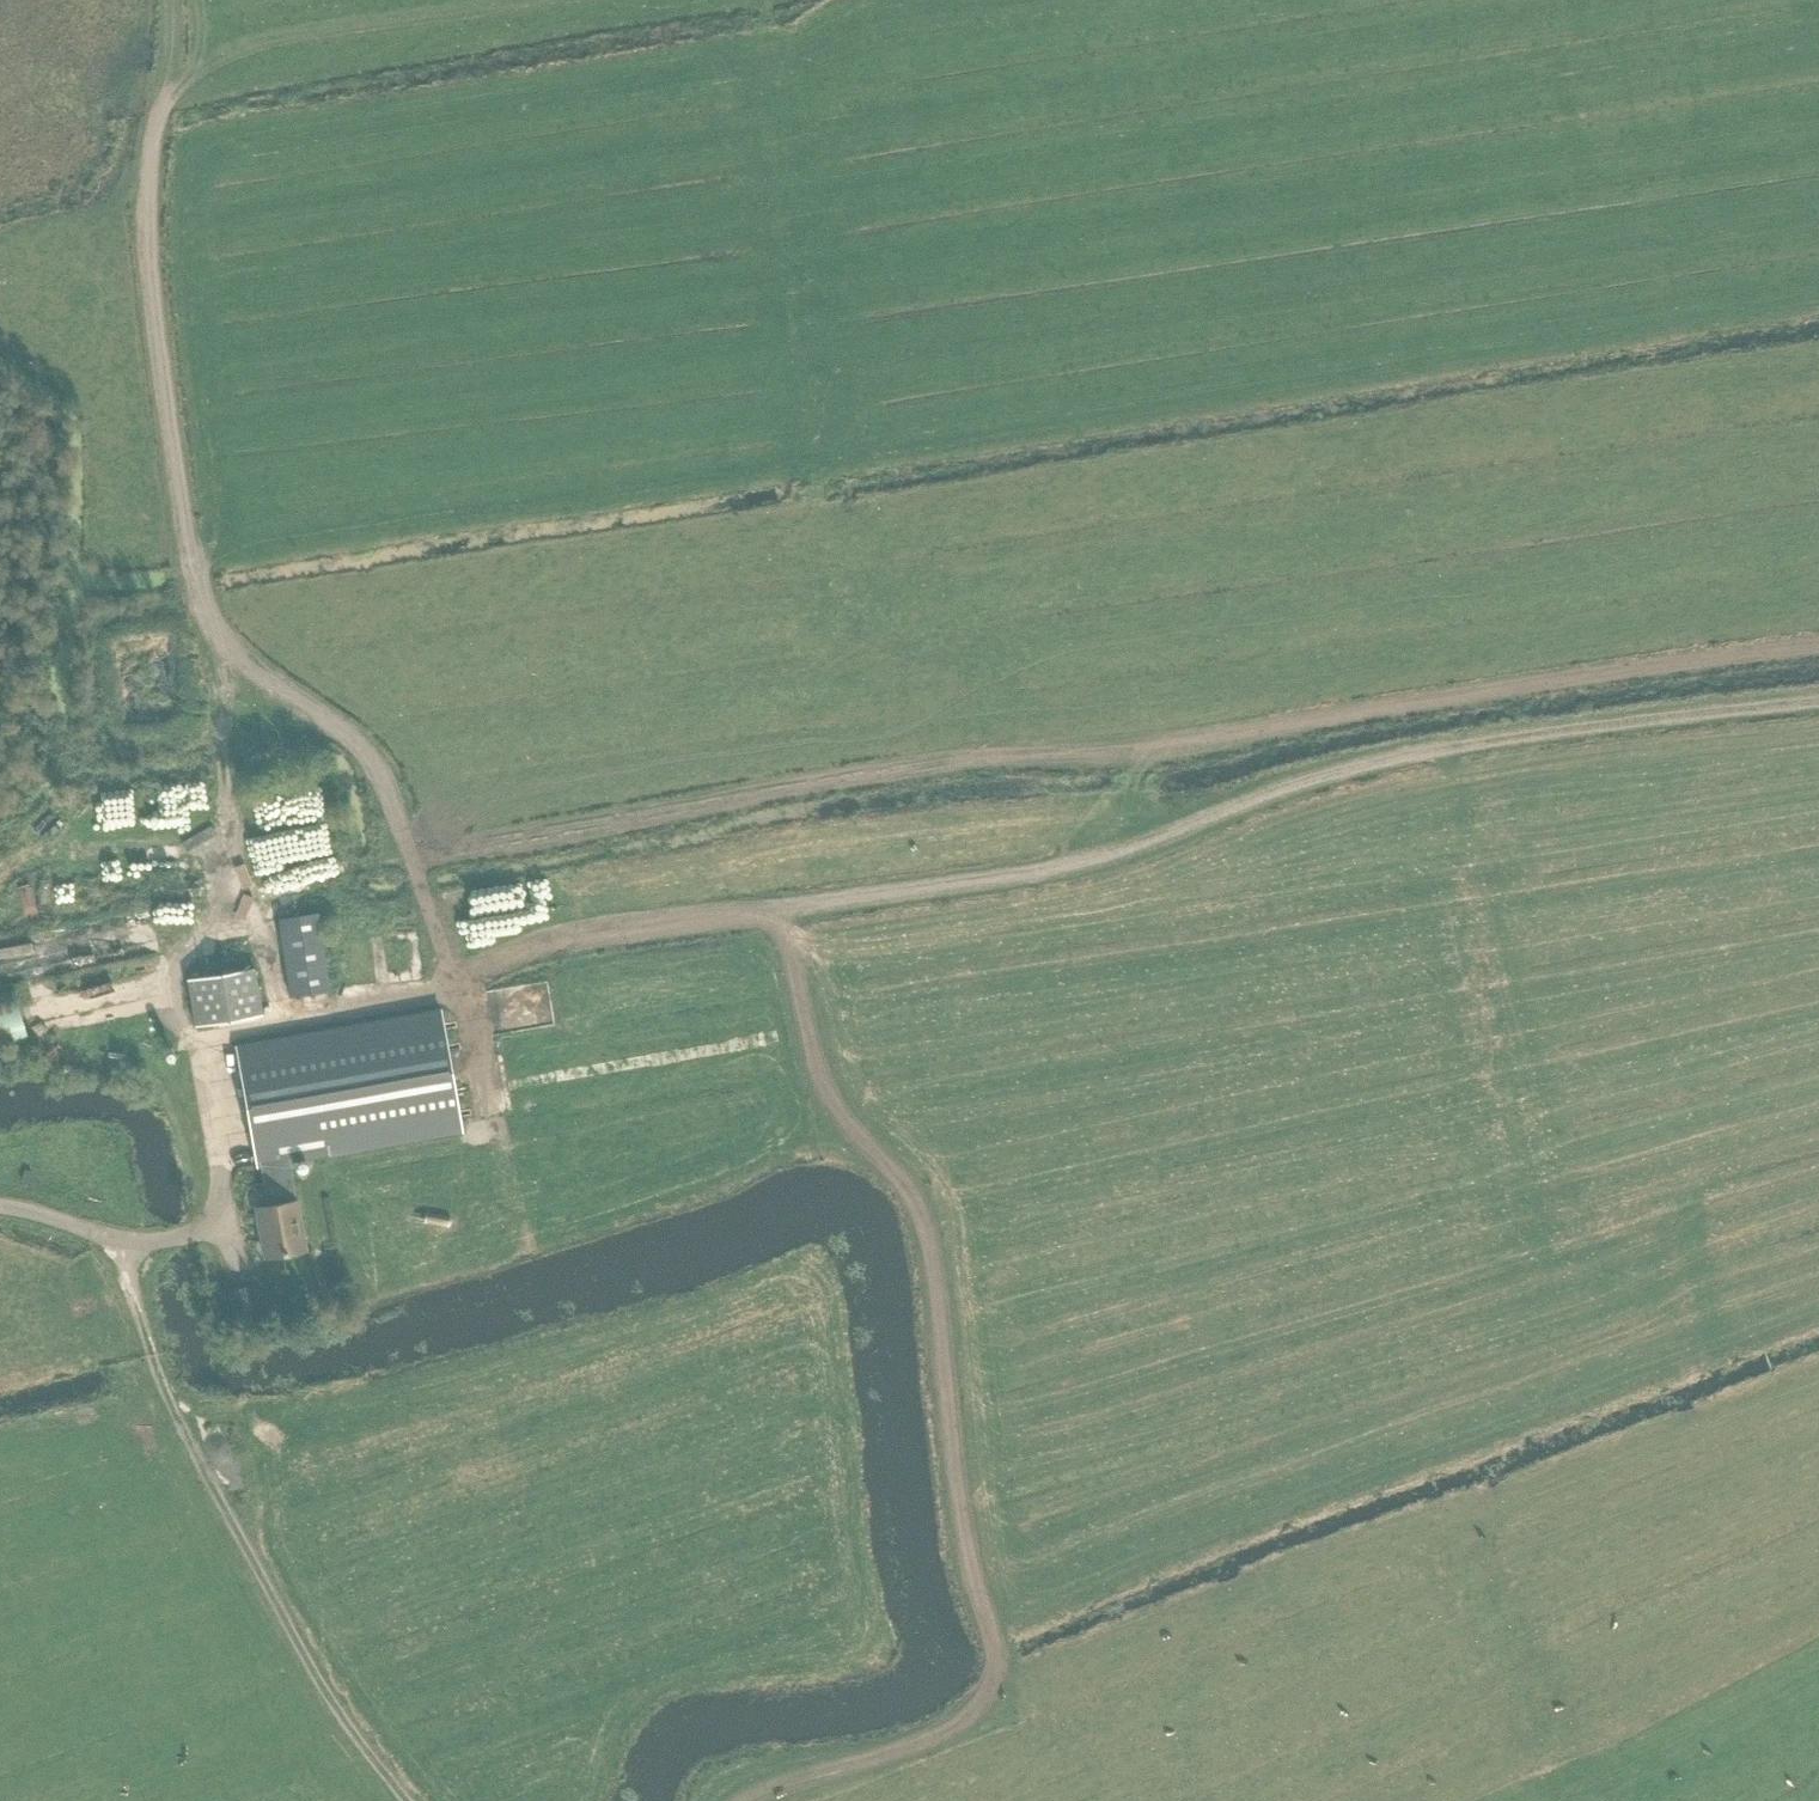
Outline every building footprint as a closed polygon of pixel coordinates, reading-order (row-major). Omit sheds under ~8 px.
[(150,857),(175,856),(174,844),(150,845),(150,857)] [(142,846),(117,848),(118,859),(143,858),(142,846)] [(289,996),(330,991),(319,912),(278,918),(289,996)] [(255,967),(254,967),(221,973),(188,979),(196,1025),(263,1014),(255,967)] [(27,1039),(15,989),(0,993),(0,1046),(27,1039)] [(292,1180),(289,1161),(462,1130),(441,1009),(236,1045),(257,1166),(263,1165),(266,1184),(264,1185),(268,1204),(256,1206),(265,1256),(305,1249),(296,1199),(292,1180)]
